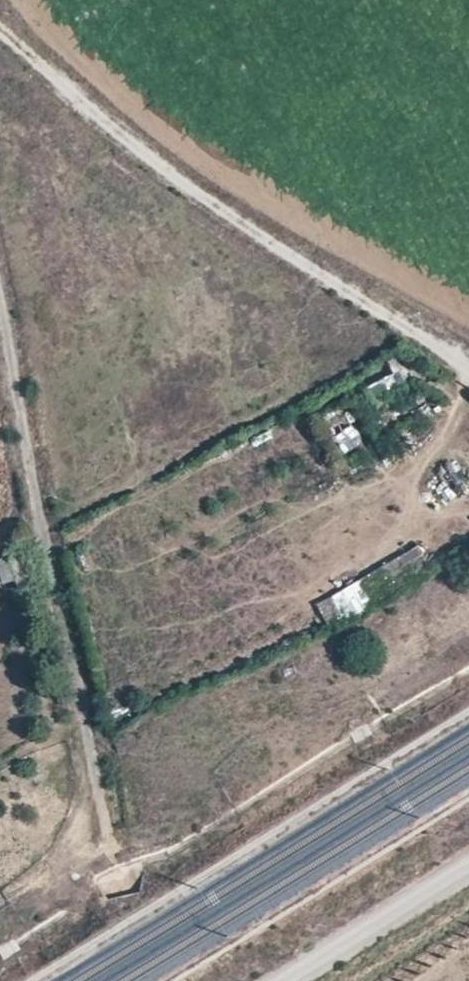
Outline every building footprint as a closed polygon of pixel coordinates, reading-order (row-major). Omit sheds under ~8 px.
[(357,442),(342,406),(319,416),(334,451),(357,442)] [(315,604),(328,628),(432,569),(418,545),(315,604)] [(10,559),(16,590),(33,585),(26,556),(10,559)]
